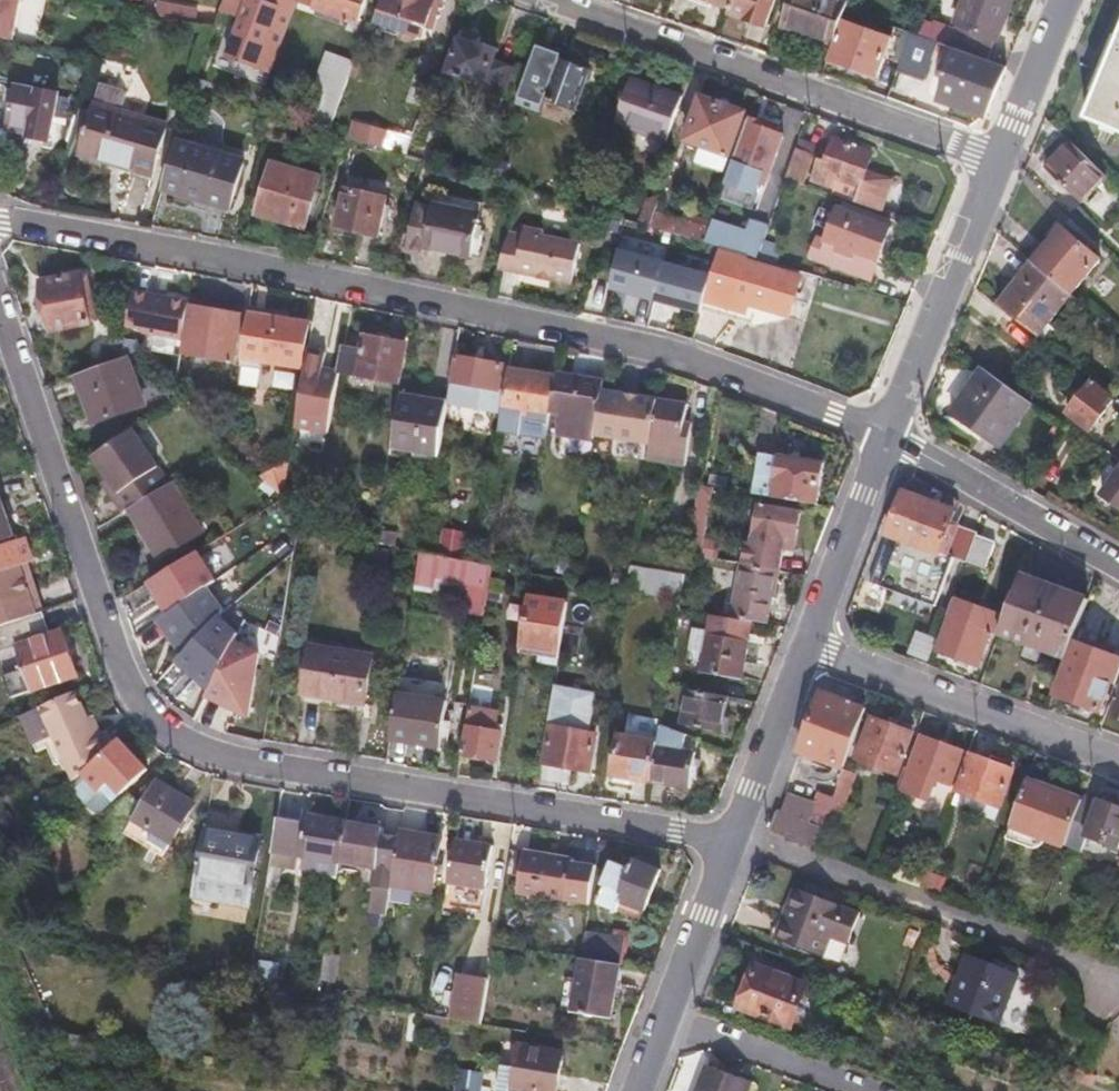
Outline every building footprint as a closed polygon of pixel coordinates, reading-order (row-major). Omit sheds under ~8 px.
[(14,39),(22,0),(0,0),(0,36),(14,39)] [(162,16),(194,22),(197,6),(168,0),(165,0),(162,16)] [(248,0),(225,0),(222,8),(243,16),(248,0)] [(274,3),(266,0),(248,0),(243,16),(228,56),(272,73),(299,0),(275,0),(274,3)] [(361,22),(369,0),(322,0),(319,8),(351,19),(358,21),(361,22)] [(432,0),(381,0),(374,20),(419,36),(432,0)] [(436,0),(432,0),(419,36),(426,39),(440,1),(436,0)] [(687,3),(711,11),(713,6),(728,11),(732,0),(688,0),(687,3)] [(767,25),(776,0),(735,0),(731,12),(767,25)] [(847,7),(848,6),(833,0),(790,0),(780,28),(833,48),(847,7)] [(991,61),(1015,0),(970,0),(960,25),(964,27),(962,31),(956,48),(957,48),(991,61)] [(354,32),(358,21),(351,19),(346,30),(354,32)] [(933,20),(927,37),(941,42),(956,48),(962,31),(933,20)] [(833,60),(879,77),(886,59),(901,65),(908,47),(901,44),(906,29),(895,25),(889,41),(846,25),(833,60)] [(927,37),(906,29),(901,44),(908,47),(901,65),(900,66),(928,77),(941,42),(927,37)] [(502,107),(517,69),(498,60),(502,49),(488,43),(489,39),(467,30),(450,70),(488,85),(483,99),(502,107)] [(990,117),(1010,68),(991,61),(957,48),(948,75),(951,76),(942,99),(990,117)] [(1115,59),(1106,55),(1100,70),(1109,73),(1089,122),(1118,135),(1118,49),(1115,59)] [(330,131),(356,61),(326,51),(312,87),(325,91),(313,126),(330,131)] [(575,109),(589,71),(560,60),(545,98),(575,109)] [(81,73),(72,71),(70,78),(80,81),(81,73)] [(664,142),(680,97),(630,79),(613,123),(664,142)] [(169,126),(123,112),(127,95),(124,89),(100,83),(94,104),(97,104),(82,154),(117,164),(154,175),(169,126)] [(52,138),(59,95),(17,87),(15,101),(3,99),(0,115),(0,124),(31,130),(30,134),(52,138)] [(695,105),(683,139),(698,145),(692,163),(724,174),(730,156),(744,115),(701,100),(699,107),(695,105)] [(748,121),(733,164),(753,172),(750,181),(766,187),(784,138),(762,130),(763,127),(748,121)] [(350,137),(405,154),(410,138),(354,123),(350,137)] [(854,202),(875,209),(886,178),(865,171),(871,153),(831,138),(825,155),(820,154),(811,181),(848,194),(852,184),(859,187),(854,202)] [(178,141),(164,189),(198,199),(231,209),(245,160),(178,141)] [(1110,179),(1074,144),(1048,170),(1084,205),(1110,179)] [(788,177),(803,183),(813,155),(797,149),(788,177)] [(321,177),(273,164),(259,215),(285,222),(306,228),(321,177)] [(346,189),(360,192),(363,179),(349,176),(346,189)] [(359,232),(379,237),(388,198),(360,192),(346,189),(338,228),(359,232)] [(932,195),(921,190),(916,201),(927,207),(932,195)] [(712,276),(623,248),(612,287),(673,304),(701,312),(702,310),(705,301),(733,309),(731,318),(752,325),(758,305),(790,315),(801,276),(747,259),(748,255),(759,258),(764,242),(769,227),(752,221),(748,231),(713,220),(710,228),(656,212),(662,194),(646,200),(639,221),(651,224),(651,226),(721,247),(712,276)] [(438,205),(479,213),(481,204),(439,195),(438,205)] [(859,252),(864,254),(875,223),(837,209),(823,204),(811,237),(803,234),(796,254),(817,262),(850,275),(859,252)] [(438,252),(470,258),(479,213),(438,205),(437,209),(419,205),(410,249),(428,253),(428,250),(438,252)] [(509,233),(500,267),(540,276),(541,273),(548,275),(547,277),(566,281),(570,282),(578,243),(543,236),(540,231),(526,228),(523,236),(509,233)] [(1034,265),(1072,296),(1102,262),(1063,229),(1034,265)] [(764,242),(759,258),(773,262),(778,246),(764,242)] [(856,276),(864,254),(859,252),(850,275),(856,276)] [(1028,328),(1039,337),(1072,296),(1034,265),(1001,307),(1004,310),(1028,328)] [(88,270),(80,272),(84,290),(92,289),(88,270)] [(84,290),(80,272),(41,279),(51,329),(97,319),(92,289),(84,290)] [(147,329),(183,335),(190,297),(168,293),(156,291),(135,288),(129,323),(148,326),(147,329)] [(702,310),(731,318),(733,309),(705,301),(702,310)] [(240,313),(193,304),(184,351),(233,360),(240,313)] [(306,316),(249,308),(242,349),(301,357),(306,316)] [(355,345),(351,371),(396,378),(403,339),(364,332),(363,336),(361,346),(355,345)] [(363,336),(356,335),(355,345),(361,346),(363,336)] [(111,358),(122,354),(124,355),(127,338),(115,336),(111,358)] [(340,369),(351,371),(355,345),(350,344),(345,343),(340,368),(340,369)] [(308,346),(296,424),(328,430),(340,369),(340,368),(324,365),(326,349),(308,346)] [(83,370),(102,417),(149,399),(129,351),(124,353),(124,355),(122,354),(111,358),(83,370)] [(503,362),(455,353),(451,378),(498,386),(503,362)] [(552,406),(557,372),(509,364),(503,405),(551,413),(552,406)] [(595,429),(602,387),(604,377),(558,368),(557,372),(552,406),(565,409),(561,432),(593,437),(595,429)] [(1032,402),(984,368),(952,411),(1001,446),(1032,402)] [(1097,403),(1102,394),(1085,384),(1065,418),(1090,433),(1105,407),(1097,403)] [(650,438),(657,396),(602,387),(595,429),(650,438)] [(401,390),(393,442),(440,450),(448,398),(401,390)] [(686,402),(657,396),(650,438),(686,444),(690,423),(683,422),(686,402)] [(134,424),(95,452),(111,477),(120,491),(114,496),(124,511),(130,507),(170,480),(134,424)] [(1055,426),(1049,434),(1056,438),(1061,430),(1055,426)] [(560,442),(592,447),(593,437),(561,432),(560,442)] [(745,489),(814,502),(822,459),(753,446),(745,489)] [(288,461),(263,474),(284,492),(288,461)] [(1102,495),(1118,508),(1118,473),(1102,495)] [(120,491),(111,477),(104,481),(114,496),(120,491)] [(170,480),(130,507),(159,553),(202,526),(172,479),(170,480)] [(713,483),(699,480),(686,553),(712,558),(716,540),(703,537),(713,483)] [(975,534),(977,528),(958,521),(962,510),(903,487),(886,530),(899,535),(896,544),(885,540),(871,576),(882,579),(881,582),(937,604),(956,555),(965,559),(975,534)] [(798,508),(757,501),(746,564),(779,569),(783,546),(791,547),(798,508)] [(0,502),(0,540),(11,535),(0,502)] [(446,526),(443,544),(465,547),(468,530),(446,526)] [(993,541),(975,534),(965,559),(983,566),(993,541)] [(36,613),(19,563),(28,560),(32,558),(25,538),(0,547),(0,625),(36,613)] [(388,551),(367,546),(364,563),(386,567),(388,551)] [(168,609),(169,610),(207,583),(207,584),(215,578),(197,549),(152,578),(168,609)] [(470,599),(488,602),(494,564),(479,561),(425,550),(423,550),(419,571),(472,581),(470,599)] [(19,563),(36,613),(46,609),(28,560),(19,563)] [(746,564),(740,563),(731,615),(766,621),(769,597),(774,598),(779,570),(746,564)] [(679,600),(683,575),(628,565),(624,589),(679,600)] [(1088,598),(1020,572),(1003,615),(997,630),(1065,656),(1072,637),(1088,598)] [(182,651),(183,652),(218,613),(219,614),(224,608),(207,584),(207,583),(169,610),(168,609),(158,616),(182,651)] [(557,648),(565,600),(528,593),(520,641),(557,648)] [(1003,615),(951,594),(945,609),(950,611),(936,647),(974,662),(988,626),(997,630),(1003,615)] [(0,625),(0,650),(15,694),(80,671),(65,628),(54,632),(46,609),(36,613),(0,625)] [(749,619),(710,612),(699,671),(738,678),(749,619)] [(234,639),(234,640),(239,632),(219,614),(218,613),(183,652),(182,651),(176,658),(209,687),(210,688),(234,639)] [(314,636),(306,686),(366,696),(375,646),(314,636)] [(1072,637),(1065,656),(1052,688),(1101,707),(1111,681),(1116,682),(1118,674),(1118,655),(1072,637)] [(234,640),(234,639),(210,688),(209,687),(206,694),(247,715),(258,652),(234,640)] [(401,672),(390,736),(439,744),(451,681),(401,672)] [(1116,682),(1110,697),(1115,699),(1110,711),(1118,714),(1118,674),(1116,682)] [(366,696),(306,686),(305,696),(365,706),(366,696)] [(83,772),(109,748),(97,722),(92,723),(77,688),(41,705),(54,734),(75,779),(83,772)] [(719,731),(725,696),(686,689),(681,724),(719,731)] [(864,706),(818,689),(794,752),(803,756),(805,752),(841,766),(864,706)] [(41,705),(19,715),(31,744),(54,734),(41,705)] [(469,708),(461,750),(494,756),(500,724),(495,723),(497,713),(469,708)] [(887,721),(870,715),(854,755),(894,770),(910,730),(907,729),(910,721),(890,713),(887,721)] [(592,729),(550,722),(543,760),(586,767),(592,729)] [(682,751),(685,733),(658,722),(655,741),(649,779),(685,785),(691,753),(682,751)] [(952,782),(964,750),(921,734),(909,766),(910,766),(936,776),(952,782)] [(611,773),(649,779),(655,741),(617,735),(611,773)] [(145,770),(118,740),(109,748),(83,772),(111,802),(145,770)] [(1012,767),(970,750),(956,788),(958,789),(965,792),(963,799),(979,805),(982,797),(998,804),(1012,767)] [(851,770),(841,766),(830,794),(824,811),(836,815),(845,791),(840,789),(842,784),(845,785),(851,770)] [(936,776),(910,766),(901,790),(927,800),(936,776)] [(102,810),(111,802),(83,772),(75,779),(73,781),(72,789),(92,810),(102,810)] [(1079,798),(1025,777),(1008,824),(1012,826),(1045,839),(1061,844),(1068,826),(1079,798)] [(193,804),(154,780),(139,804),(122,831),(161,855),(193,804)] [(824,811),(830,794),(814,788),(811,798),(787,789),(779,810),(773,808),(766,826),(811,844),(824,811)] [(965,792),(958,789),(952,804),(992,820),(998,804),(982,797),(979,805),(963,799),(965,792)] [(1079,798),(1068,826),(1118,846),(1118,842),(1118,806),(1095,797),(1094,799),(1080,793),(1079,798)] [(122,831),(139,804),(129,796),(109,814),(113,820),(103,836),(113,844),(122,831)] [(337,859),(344,818),(297,810),(295,822),(274,818),(269,848),(303,853),(337,859)] [(223,816),(205,813),(189,897),(241,907),(256,839),(220,832),(223,816)] [(397,833),(378,830),(379,824),(344,818),(337,859),(372,864),(363,917),(383,921),(389,881),(397,833)] [(1045,839),(1012,826),(1008,837),(1034,847),(1037,847),(1041,844),(1045,839)] [(438,835),(398,828),(397,833),(389,881),(429,888),(438,835)] [(488,843),(453,837),(445,880),(481,886),(488,843)] [(569,856),(516,849),(512,874),(517,875),(515,889),(588,900),(594,864),(569,859),(569,856)] [(334,874),(337,859),(303,853),(301,869),(334,874)] [(643,906),(658,866),(635,858),(634,862),(630,861),(629,865),(611,859),(601,886),(608,888),(603,900),(620,906),(623,898),(643,906)] [(794,886),(783,913),(782,916),(786,918),(799,888),(794,886)] [(786,918),(782,916),(774,936),(820,953),(828,934),(846,941),(858,911),(799,888),(786,918)] [(782,916),(783,913),(776,910),(767,933),(774,936),(782,916)] [(616,963),(618,963),(622,937),(582,930),(578,957),(616,963)] [(335,954),(324,952),(319,977),(331,979),(335,954)] [(1016,972),(965,953),(947,1001),(998,1020),(1016,972)] [(606,1015),(616,963),(578,957),(569,1010),(606,1015)] [(279,962),(259,959),(256,982),(267,983),(268,977),(277,978),(279,962)] [(804,980),(754,961),(738,1003),(788,1022),(804,980)] [(466,1019),(478,1021),(486,977),(458,973),(451,1016),(466,1019)] [(453,1090),(466,1090),(467,1082),(479,1085),(481,1070),(470,1069),(478,1021),(466,1019),(453,1090)] [(519,1044),(511,1089),(520,1090),(554,1090),(560,1051),(519,1044)] [(708,1066),(699,1090),(749,1090),(752,1082),(708,1066)]
